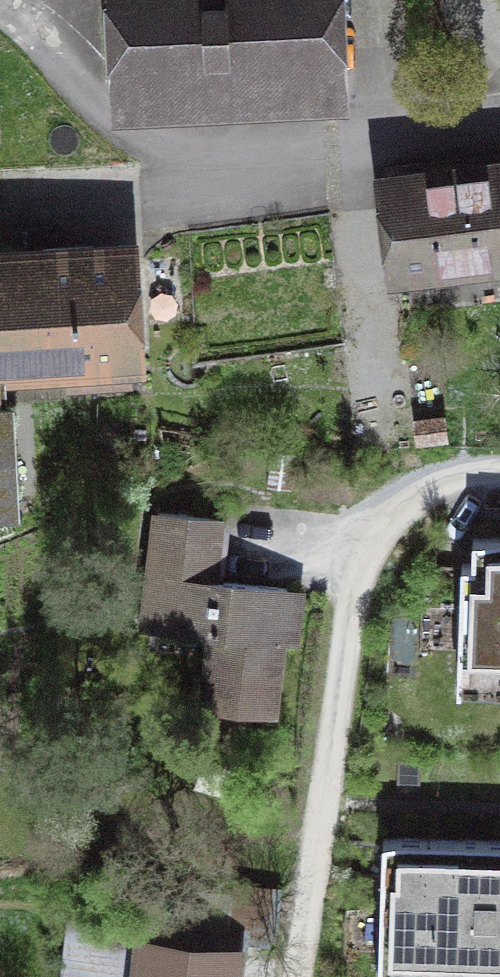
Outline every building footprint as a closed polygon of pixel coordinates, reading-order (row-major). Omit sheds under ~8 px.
[(128,86),(329,77),(326,0),(124,0),(128,86)] [(499,256),(499,170),(388,184),(398,269),(499,256)] [(3,368),(10,368),(10,356),(128,351),(124,259),(0,265),(0,369),(3,368)] [(5,407),(3,368),(0,369),(0,498),(12,498),(6,407),(5,407)] [(446,417),(415,421),(418,445),(449,442),(446,417)] [(204,704),(273,712),(287,589),(213,580),(220,521),(158,513),(145,625),(212,632),(204,704)] [(499,668),(499,538),(473,537),(472,566),(462,566),(458,667),(499,668)] [(380,969),(499,972),(499,842),(383,838),(380,969)] [(229,955),(148,945),(145,976),(227,976),(229,955)]
